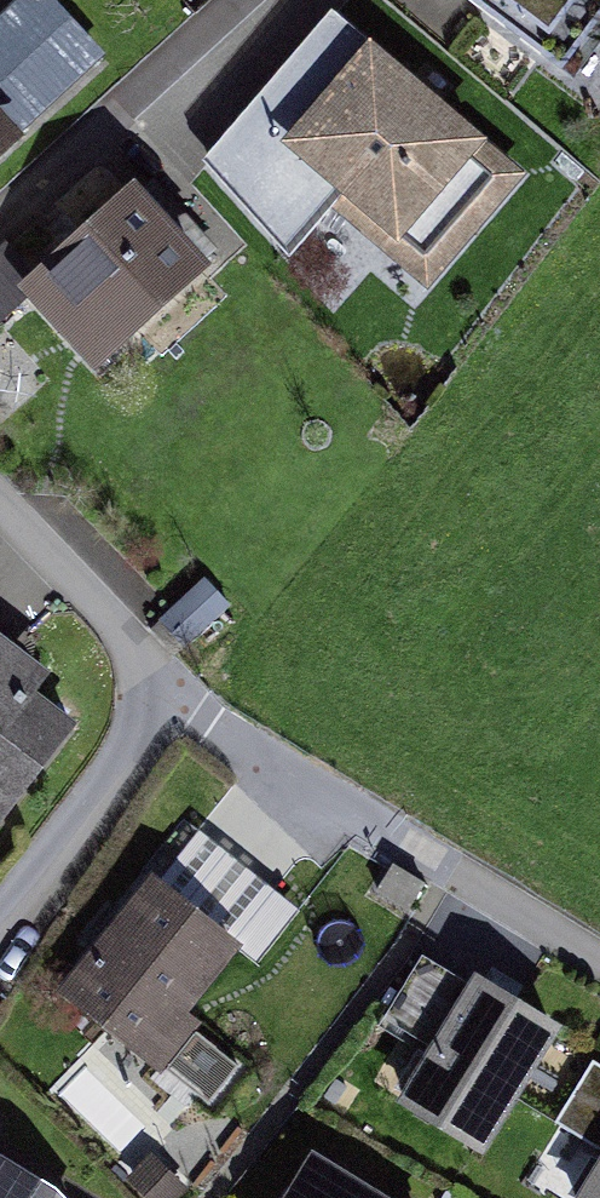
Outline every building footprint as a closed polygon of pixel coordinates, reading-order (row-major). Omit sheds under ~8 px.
[(106,49),(61,0),(12,0),(0,11),(0,148),(106,49)] [(562,58),(599,10),(599,0),(486,0),(562,58)] [(526,169),(331,1),(200,151),(291,251),(335,200),(429,285),(526,169)] [(214,253),(136,166),(26,265),(17,273),(31,289),(95,360),(214,253)] [(0,242),(0,318),(31,289),(17,273),(26,265),(2,240),(0,242)] [(204,573),(149,624),(176,653),(231,602),(204,573)] [(0,625),(0,822),(1,822),(78,716),(34,684),(50,661),(0,625)] [(185,814),(150,859),(248,935),(239,947),(257,961),(301,905),(185,814)] [(248,935),(150,859),(55,980),(163,1066),(165,1062),(194,1026),(202,1016),(191,1007),(239,947),(248,935)] [(465,977),(418,949),(381,1012),(425,1038),(392,1092),(485,1148),(565,1016),(474,962),(465,977)] [(238,1062),(194,1026),(165,1062),(208,1098),(238,1062)] [(593,1054),(555,1117),(599,1143),(566,1197),(567,1197),(599,1197),(599,1059),(593,1054)] [(0,1140),(0,1197),(77,1197),(55,1174),(0,1140)] [(311,1143),(278,1197),(402,1197),(311,1143)] [(151,1151),(127,1175),(150,1197),(180,1197),(189,1190),(151,1151)]
